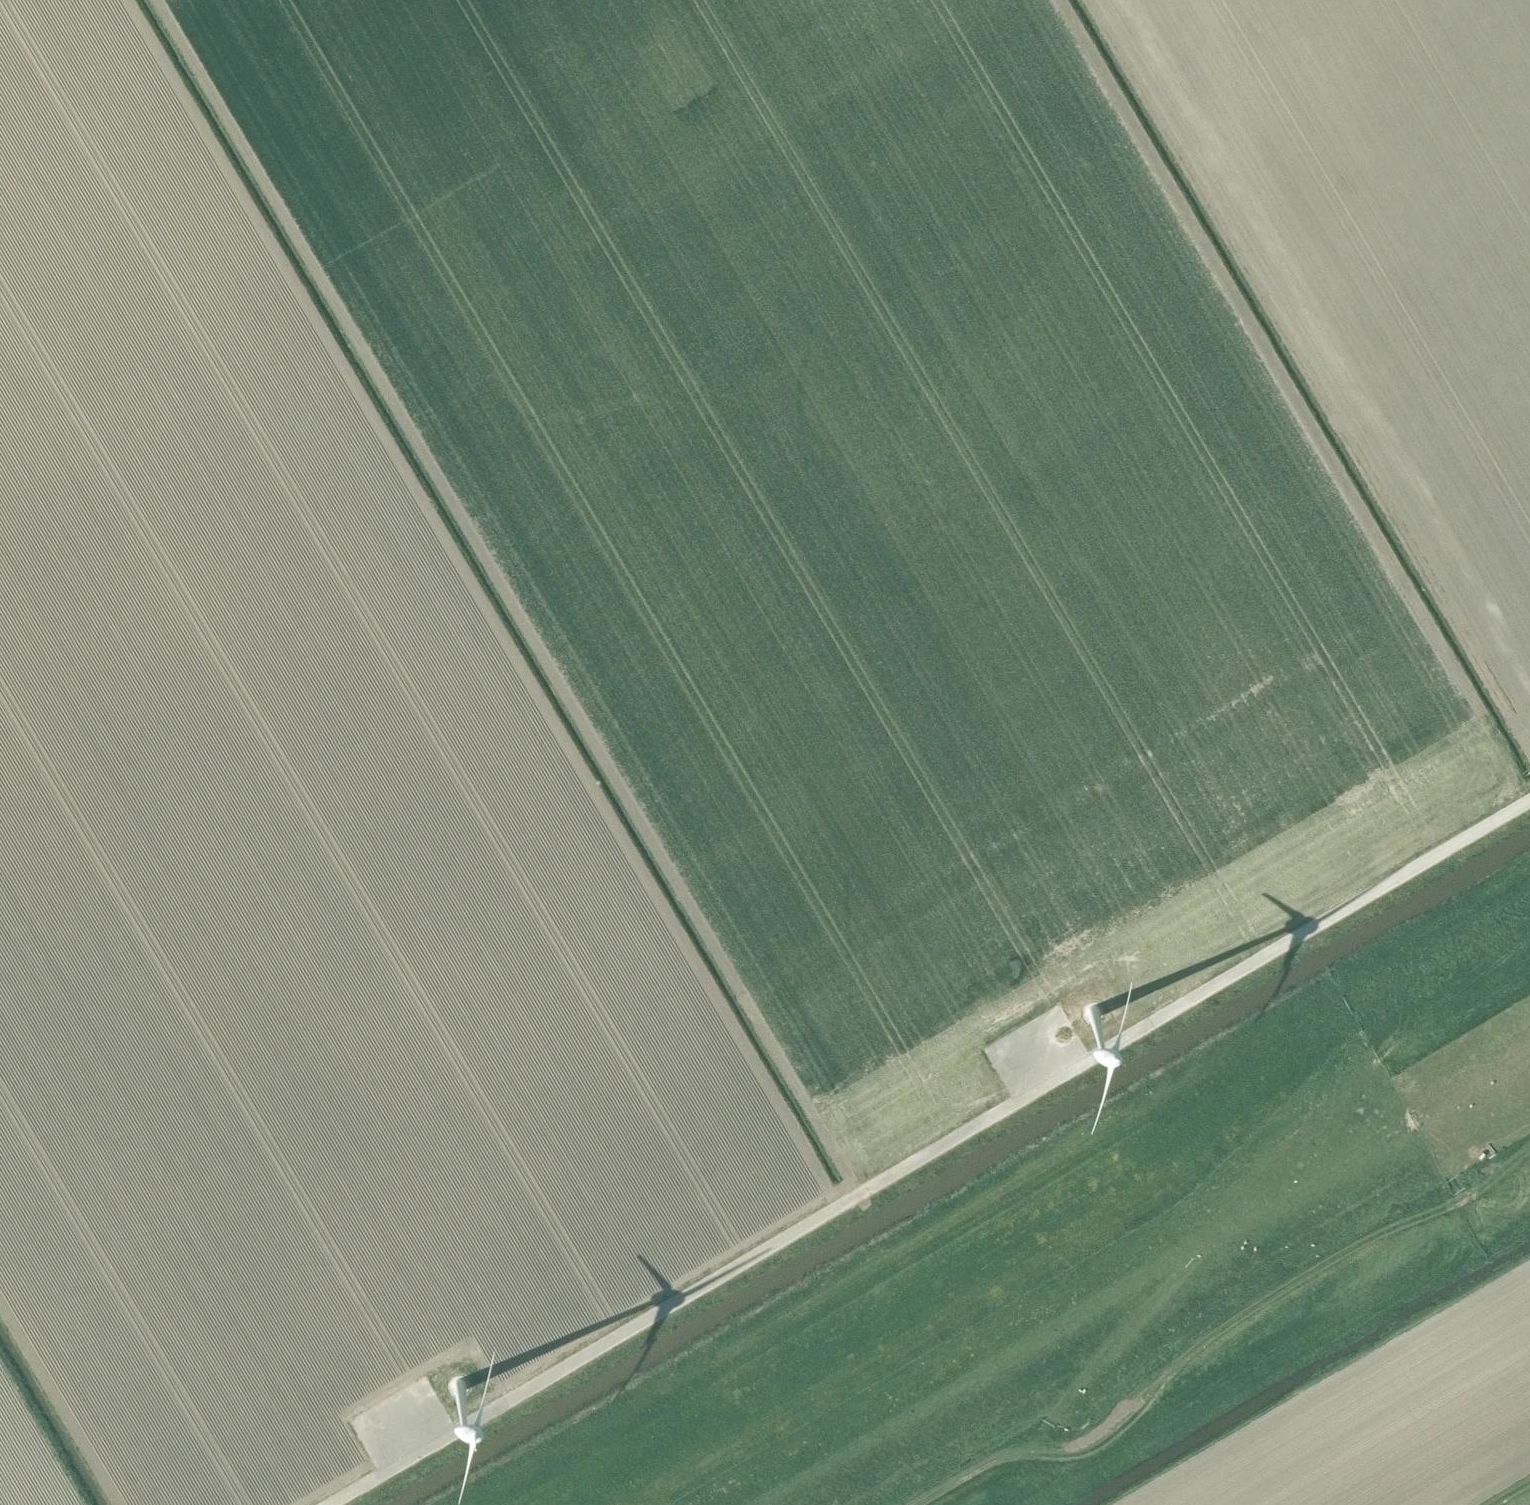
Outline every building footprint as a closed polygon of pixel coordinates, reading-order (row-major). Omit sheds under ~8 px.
[(1087,1012),(1087,1013),(1088,1014),(1088,1015),(1088,1016),(1089,1017),(1090,1018),(1091,1018),(1091,1019),(1092,1019),(1093,1019),(1094,1019),(1095,1019),(1096,1019),(1097,1019),(1098,1018),(1098,1017),(1099,1017),(1100,1016),(1100,1015),(1100,1014),(1100,1013),(1100,1012),(1100,1011),(1100,1010),(1099,1009),(1099,1008),(1098,1008),(1097,1007),(1096,1007),(1095,1006),(1094,1006),(1093,1006),(1092,1007),(1091,1007),(1090,1008),(1089,1008),(1089,1009),(1088,1010),(1088,1011),(1087,1012)] [(453,1386),(453,1387),(453,1388),(453,1389),(454,1390),(454,1391),(455,1391),(456,1392),(457,1392),(457,1393),(458,1393),(459,1393),(460,1393),(461,1393),(462,1393),(463,1392),(464,1392),(464,1391),(465,1391),(465,1390),(466,1390),(466,1389),(466,1388),(467,1387),(467,1386),(467,1385),(466,1384),(466,1383),(465,1382),(465,1381),(464,1381),(464,1380),(463,1380),(462,1380),(462,1379),(461,1379),(460,1379),(459,1379),(458,1379),(457,1380),(456,1380),(455,1381),(454,1382),(454,1383),(453,1384),(453,1385),(453,1386)]
